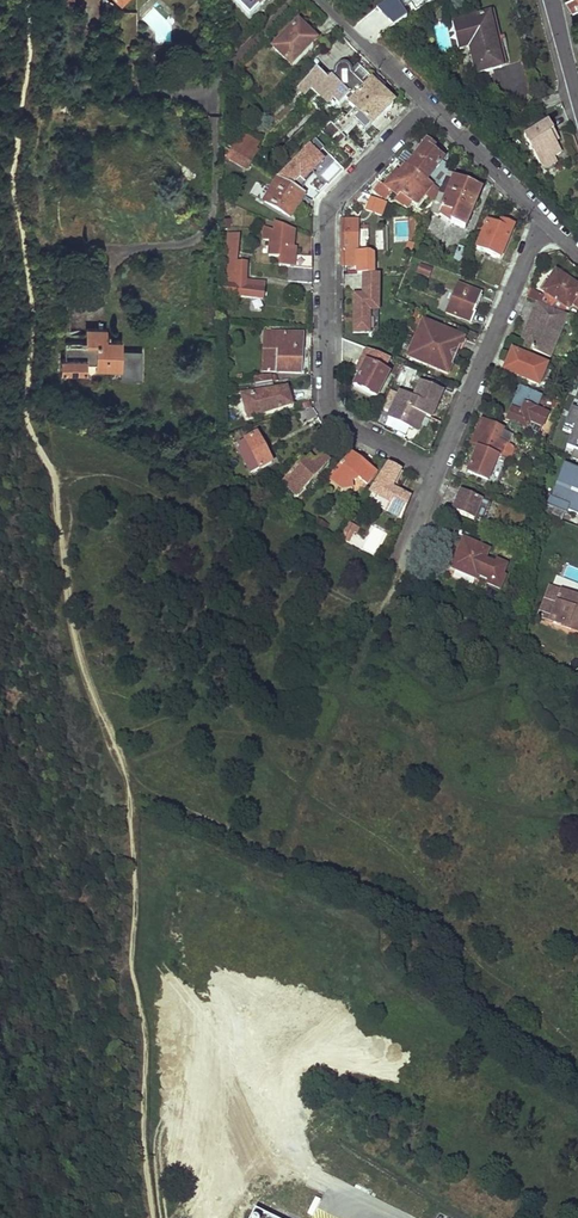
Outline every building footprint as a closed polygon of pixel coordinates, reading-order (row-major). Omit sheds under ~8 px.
[(252,13),(266,0),(239,0),(252,13)] [(407,18),(402,11),(410,5),(415,12),(429,3),(427,0),(390,0),(355,23),(369,43),(407,18)] [(575,9),(577,7),(577,0),(569,0),(575,9)] [(135,41),(135,12),(119,12),(118,41),(135,41)] [(490,15),(464,20),(475,72),(501,67),(490,15)] [(297,20),(271,46),(289,64),(314,36),(311,33),(297,20)] [(397,27),(391,33),(400,42),(406,36),(397,27)] [(386,86),(367,67),(364,71),(359,66),(352,72),(346,65),(334,77),(328,77),(319,68),(313,74),(317,79),(310,85),(321,96),(314,102),(323,111),(330,105),(335,110),(345,101),(355,111),(348,117),(343,112),(323,132),(337,147),(347,137),(343,133),(356,120),(367,131),(395,104),(385,94),(382,90),(386,86)] [(452,76),(443,67),(437,73),(446,82),(452,76)] [(524,136),(540,165),(553,158),(561,154),(555,143),(550,133),(553,131),(548,123),(524,136)] [(553,131),(550,133),(555,143),(558,141),(553,131)] [(243,134),(239,141),(255,151),(259,144),(243,134)] [(239,141),(236,145),(252,155),(255,151),(239,141)] [(432,148),(425,143),(409,169),(439,192),(446,174),(445,174),(446,170),(438,167),(441,160),(435,156),(429,152),(432,148)] [(236,145),(232,151),(251,163),(255,157),(252,155),(236,145)] [(232,151),(228,158),(247,170),(251,163),(232,151)] [(553,158),(540,165),(546,169),(556,164),(553,158)] [(393,182),(390,186),(412,203),(421,192),(427,196),(435,201),(439,192),(409,169),(406,167),(398,178),(397,177),(393,182)] [(435,201),(431,211),(439,214),(450,221),(464,227),(480,190),(467,186),(468,182),(446,174),(439,192),(435,201)] [(278,180),(264,202),(289,217),(296,206),(303,195),(278,180)] [(259,197),(264,187),(256,183),(251,193),(259,197)] [(380,185),(374,192),(391,203),(397,196),(380,185)] [(421,192),(412,203),(418,207),(427,196),(421,192)] [(363,211),(381,217),(386,203),(368,197),(363,211)] [(357,218),(343,218),(342,245),(342,265),(357,265),(357,250),(363,250),(363,230),(357,230),(357,218)] [(395,220),(395,239),(408,239),(408,220),(395,220)] [(500,225),(487,220),(475,247),(500,257),(514,224),(508,222),(503,220),(500,225)] [(294,230),(273,222),(272,232),(263,229),(262,242),(269,243),(268,257),(280,258),(279,268),(290,269),(292,250),(293,243),(294,230)] [(240,235),(229,235),(227,249),(226,295),(262,300),(263,290),(253,288),(253,282),(246,281),(247,263),(238,262),(240,235)] [(313,259),(295,257),(295,269),(306,270),(313,270),(313,259)] [(419,263),(416,271),(429,276),(432,268),(419,263)] [(306,270),(288,271),(287,284),(312,284),(313,270),(306,270)] [(538,302),(550,308),(568,282),(556,273),(549,283),(542,293),(531,287),(527,297),(538,302)] [(550,308),(564,315),(571,305),(577,310),(577,282),(574,286),(568,282),(550,308)] [(457,284),(446,312),(472,322),(476,313),(474,312),(476,307),(481,294),(457,284)] [(550,308),(538,302),(531,319),(536,321),(526,345),(549,355),(566,315),(564,315),(550,308)] [(536,321),(531,319),(521,343),(526,345),(536,321)] [(463,338),(423,321),(407,357),(447,374),(456,355),(463,338)] [(122,370),(122,381),(141,380),(141,350),(121,351),(121,340),(110,340),(110,334),(106,334),(86,334),(86,340),(65,341),(65,358),(61,358),(61,373),(86,373),(87,364),(96,364),(96,370),(122,370)] [(272,334),(265,334),(264,372),(274,373),(275,351),(272,351),(272,334)] [(301,335),(272,334),(272,351),(275,351),(274,373),(300,373),(300,358),(301,335)] [(510,357),(504,369),(538,384),(547,365),(513,350),(510,357)] [(387,375),(365,364),(355,387),(370,394),(376,398),(387,375)] [(408,372),(401,369),(396,379),(402,383),(408,372)] [(442,391),(420,381),(413,396),(401,391),(388,418),(411,428),(419,412),(429,417),(432,411),(442,391)] [(511,405),(506,415),(524,422),(523,424),(535,429),(544,410),(532,405),(537,394),(519,386),(511,405)] [(292,389),(287,390),(291,406),(296,405),(292,389)] [(287,390),(241,394),(248,418),(291,406),(287,390)] [(560,404),(554,401),(551,407),(557,410),(560,404)] [(304,410),(296,413),(302,425),(317,417),(312,408),(310,409),(304,410)] [(574,412),(570,410),(562,431),(571,434),(566,448),(573,450),(570,459),(577,462),(577,414),(574,412)] [(419,412),(411,428),(422,433),(429,417),(419,412)] [(480,430),(473,445),(478,448),(477,450),(505,464),(512,449),(500,443),(505,432),(484,422),(480,430)] [(255,433),(237,444),(255,472),(273,461),(255,433)] [(470,465),(467,473),(487,481),(497,461),(504,465),(505,464),(477,450),(470,465)] [(350,454),(328,477),(341,488),(342,495),(352,495),(351,480),(356,479),(356,476),(367,484),(375,473),(367,467),(350,454)] [(329,462),(322,455),(315,462),(311,458),(306,463),(304,460),(282,483),(296,496),(329,462)] [(535,462),(530,472),(539,476),(543,466),(535,462)] [(389,465),(370,492),(390,502),(385,511),(401,519),(405,510),(411,497),(401,492),(392,488),(401,471),(389,465)] [(563,465),(550,499),(548,498),(545,507),(554,510),(564,514),(566,515),(567,512),(577,516),(577,471),(563,465)] [(523,500),(533,504),(536,493),(527,491),(523,500)] [(490,506),(461,492),(457,500),(452,511),(481,525),(490,506)] [(561,522),(564,514),(554,510),(550,518),(561,522)] [(318,517),(314,524),(325,530),(328,523),(318,517)] [(352,529),(346,526),(338,537),(351,544),(354,535),(350,533),(352,529)] [(461,547),(451,571),(477,581),(478,578),(489,582),(487,585),(500,590),(505,579),(502,578),(506,568),(496,564),(495,567),(484,563),(488,554),(462,543),(461,547)] [(554,592),(543,620),(555,624),(565,596),(554,592)] [(555,624),(577,633),(577,600),(565,596),(555,624)]
